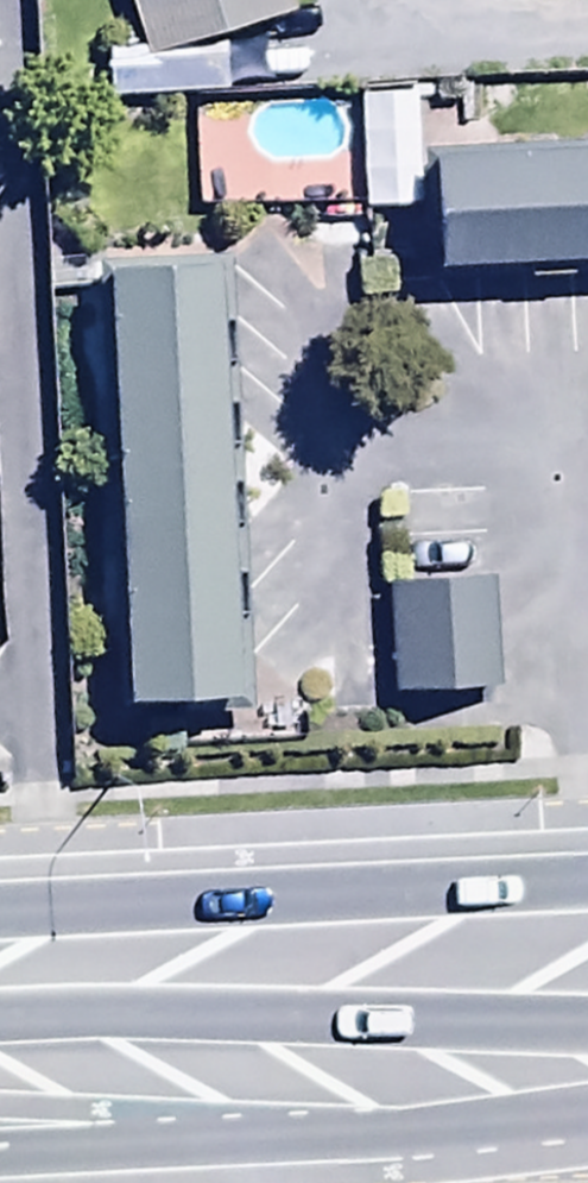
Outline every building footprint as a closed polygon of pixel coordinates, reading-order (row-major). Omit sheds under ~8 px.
[(136,55),(290,15),(286,0),(121,0),(136,55)] [(407,99),(357,100),(360,216),(410,215),(407,99)] [(430,142),(437,252),(587,243),(587,133),(430,142)] [(241,683),(216,248),(107,254),(132,690),(241,683)] [(492,683),(486,572),(391,578),(397,688),(492,683)]
